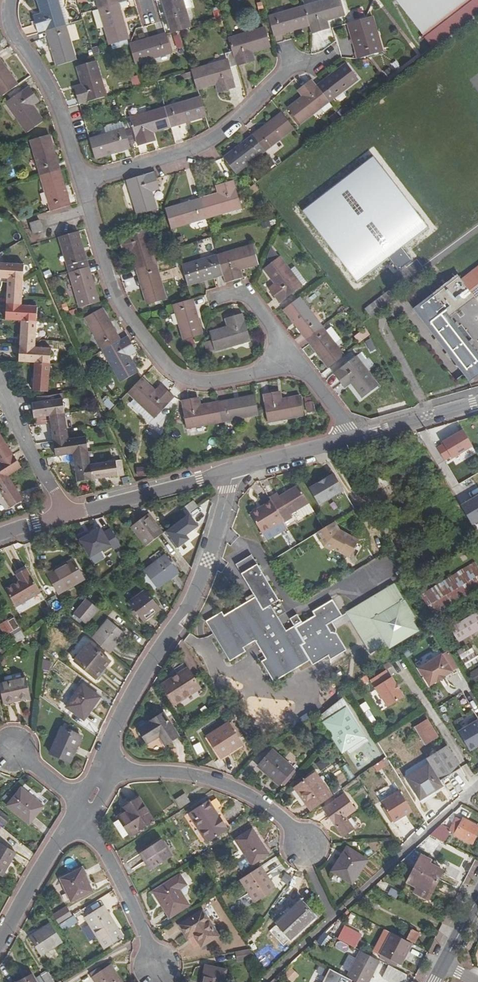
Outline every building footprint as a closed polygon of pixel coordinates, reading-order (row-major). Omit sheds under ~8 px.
[(62,26),(59,19),(62,18),(57,0),(37,0),(41,15),(33,17),(37,34),(45,31),(62,26)] [(98,9),(118,3),(125,1),(125,0),(96,0),(98,9)] [(190,27),(182,0),(161,0),(170,32),(177,31),(190,27)] [(303,7),(309,26),(312,34),(328,29),(326,21),(345,15),(340,0),(326,0),(303,7)] [(477,12),(477,0),(395,0),(432,48),(477,12)] [(128,39),(118,3),(98,9),(108,44),(128,39)] [(269,17),(274,36),(309,26),(303,7),(269,17)] [(365,18),(347,24),(358,58),(358,59),(366,57),(382,52),(378,38),(372,40),(365,18)] [(55,66),(74,60),(64,26),(62,26),(45,31),(55,66)] [(264,29),(229,38),(232,50),(237,65),(252,60),(250,52),(269,47),(264,29)] [(171,53),(165,34),(164,34),(130,44),(135,63),(155,58),(157,64),(169,61),(167,54),(171,53)] [(175,49),(182,47),(179,34),(172,35),(175,49)] [(191,70),(191,72),(196,89),(217,83),(219,91),(234,87),(229,67),(237,65),(232,50),(224,52),(226,60),(191,70)] [(74,88),(79,105),(105,97),(95,61),(76,66),(82,86),(74,88)] [(0,62),(0,95),(1,97),(17,85),(0,62)] [(317,86),(328,101),(357,80),(345,64),(317,86)] [(190,72),(180,75),(182,81),(192,78),(190,72)] [(132,87),(139,85),(137,75),(129,77),(132,87)] [(312,80),(311,80),(298,90),(303,97),(287,109),(298,124),(328,101),(317,86),(312,80)] [(28,87),(5,103),(26,134),(42,123),(31,106),(38,102),(28,87)] [(205,117),(199,98),(164,108),(170,127),(205,117)] [(170,127),(164,108),(129,118),(137,145),(153,141),(151,133),(170,127)] [(252,135),(264,151),(293,128),(280,113),(252,135)] [(110,133),(88,140),(94,158),(129,147),(122,123),(109,127),(110,133)] [(30,141),(41,177),(59,172),(49,135),(30,141)] [(264,151),(252,135),(223,158),(235,174),(264,151)] [(408,251),(437,231),(415,199),(407,204),(373,156),(298,208),(350,283),(387,257),(396,269),(413,257),(408,251)] [(69,205),(59,172),(41,177),(51,211),(69,205)] [(154,172),(127,180),(137,215),(156,210),(150,190),(158,188),(154,172)] [(219,194),(200,199),(205,219),(241,208),(233,180),(217,185),(219,194)] [(166,215),(170,229),(205,219),(200,199),(165,210),(166,215)] [(40,220),(29,223),(32,234),(43,231),(40,220)] [(131,250),(136,268),(154,263),(147,237),(153,236),(150,227),(117,237),(122,253),(131,250)] [(58,238),(68,272),(88,267),(78,232),(58,238)] [(222,274),(225,283),(241,279),(239,270),(258,264),(252,246),(216,256),(222,274)] [(216,256),(181,266),(187,285),(222,274),(216,256)] [(279,257),(263,269),(275,285),(269,290),(278,303),(301,286),(279,257)] [(165,299),(154,263),(136,268),(147,304),(165,299)] [(22,280),(23,265),(0,264),(0,279),(7,279),(22,280)] [(68,272),(79,308),(99,302),(88,267),(68,272)] [(461,280),(474,297),(475,298),(477,295),(477,267),(461,280)] [(22,280),(7,279),(5,304),(21,305),(21,298),(22,280)] [(461,280),(437,300),(449,316),(474,297),(461,280)] [(364,309),(371,317),(392,301),(386,292),(364,309)] [(449,316),(437,300),(432,294),(413,308),(469,382),(477,375),(477,354),(449,316)] [(322,328),(300,298),(299,297),(283,310),(306,339),(322,328)] [(191,299),(173,304),(184,340),(202,335),(192,299),(191,299)] [(4,320),(20,321),(36,322),(37,306),(21,305),(5,304),(4,320)] [(102,350),(119,340),(102,309),(85,318),(102,350)] [(228,327),(209,333),(211,340),(205,342),(207,351),(214,349),(214,351),(250,341),(242,314),(225,319),(228,327)] [(35,341),(36,322),(20,321),(18,347),(34,347),(35,341)] [(332,327),(325,332),(334,343),(340,339),(332,327)] [(322,328),(306,339),(328,367),(343,355),(334,343),(325,332),(322,328)] [(363,328),(353,336),(358,343),(368,335),(363,328)] [(135,351),(127,336),(119,340),(102,350),(120,382),(138,373),(128,355),(135,351)] [(363,343),(371,352),(376,347),(368,339),(363,343)] [(34,347),(18,347),(17,362),(34,363),(49,364),(50,348),(34,347)] [(355,357),(333,374),(343,387),(350,382),(362,397),(377,386),(355,357)] [(47,391),(49,364),(34,363),(32,391),(47,391)] [(141,379),(127,393),(154,419),(173,398),(161,386),(155,393),(141,379)] [(49,416),(64,414),(61,392),(36,397),(36,402),(31,403),(33,418),(49,416)] [(278,392),(262,395),(267,422),(304,416),(300,396),(280,400),(278,392)] [(258,415),(255,396),(219,403),(222,422),(258,415)] [(222,422),(219,403),(198,406),(197,398),(181,401),(186,429),(222,422)] [(66,432),(64,414),(49,416),(52,441),(67,439),(66,432)] [(438,441),(464,485),(477,477),(477,476),(452,433),(438,441)] [(12,454),(0,436),(0,462),(12,454)] [(54,457),(71,454),(88,452),(87,451),(85,437),(67,439),(52,441),(54,457)] [(92,481),(89,465),(88,452),(71,454),(75,483),(92,481)] [(8,477),(21,468),(12,454),(0,462),(0,482),(8,477)] [(89,465),(92,481),(117,477),(117,475),(123,475),(120,460),(92,464),(89,465)] [(136,467),(134,475),(146,477),(148,469),(136,467)] [(343,491),(333,475),(309,489),(318,505),(343,491)] [(10,509),(23,500),(8,477),(0,482),(0,496),(1,495),(10,509)] [(272,504),(282,522),(291,517),(289,514),(295,510),(307,503),(297,486),(278,496),(276,493),(268,498),(272,504)] [(477,520),(477,493),(456,506),(468,526),(477,520)] [(186,517),(197,508),(192,501),(181,510),(186,517)] [(307,503),(295,510),(298,516),(302,517),(312,511),(307,503)] [(283,523),(282,522),(272,504),(251,516),(262,536),(283,523)] [(131,526),(146,546),(163,534),(147,514),(131,526)] [(85,558),(109,547),(110,550),(118,546),(103,516),(90,522),(93,528),(75,537),(85,558)] [(339,530),(334,522),(322,528),(317,532),(321,538),(318,540),(322,547),(330,551),(332,549),(348,558),(358,540),(349,535),(348,537),(342,534),(343,532),(339,530)] [(165,555),(143,572),(156,589),(178,572),(165,555)] [(313,666),(328,657),(330,661),(347,651),(337,634),(335,634),(330,634),(329,633),(325,628),(331,624),(343,617),(332,600),(312,612),(314,616),(301,624),(296,615),(289,620),(293,627),(285,631),(277,617),(285,613),(250,555),(235,565),(254,597),(223,616),(221,612),(206,622),(230,661),(246,652),(243,648),(255,641),(266,660),(261,663),(273,682),(309,660),(313,666)] [(73,560),(48,574),(58,593),(84,579),(73,560)] [(422,595),(435,616),(477,590),(477,571),(473,564),(422,595)] [(40,593),(26,568),(15,574),(19,581),(5,589),(15,607),(40,593)] [(392,585),(344,611),(369,656),(417,630),(392,585)] [(145,590),(127,603),(143,623),(159,609),(145,590)] [(84,624),(97,610),(86,600),(73,615),(84,624)] [(44,608),(50,619),(53,616),(48,606),(44,608)] [(473,614),(449,628),(458,643),(477,631),(477,622),(473,614)] [(25,637),(14,618),(0,626),(13,646),(25,637)] [(107,620),(92,639),(109,653),(124,635),(107,620)] [(335,630),(331,624),(325,628),(329,633),(330,634),(335,634),(335,630)] [(457,650),(468,669),(477,663),(477,651),(472,641),(457,650)] [(88,645),(74,662),(96,679),(110,662),(88,645)] [(441,655),(418,669),(429,686),(437,681),(438,683),(445,678),(444,676),(452,672),(441,655)] [(42,660),(40,668),(47,670),(49,662),(42,660)] [(187,668),(162,685),(174,705),(200,688),(187,668)] [(390,678),(387,672),(383,674),(382,673),(371,680),(387,706),(404,696),(392,677),(390,678)] [(0,683),(0,693),(2,705),(30,699),(26,678),(0,683)] [(82,685),(66,708),(84,720),(99,697),(82,685)] [(339,699),(315,717),(342,755),(367,737),(339,699)] [(163,714),(139,729),(147,743),(159,736),(165,744),(177,736),(163,714)] [(427,720),(414,728),(425,745),(438,737),(427,720)] [(458,732),(469,752),(477,746),(477,720),(458,732)] [(227,723),(207,736),(222,758),(242,746),(227,723)] [(69,762),(81,737),(61,728),(49,754),(69,762)] [(198,742),(191,746),(195,755),(203,752),(198,742)] [(240,747),(231,753),(235,759),(244,753),(240,747)] [(453,772),(460,767),(447,747),(427,759),(429,764),(406,779),(422,804),(435,795),(433,792),(442,786),(439,780),(453,772)] [(271,751),(258,767),(279,785),(293,769),(271,751)] [(323,758),(315,764),(320,771),(328,764),(323,758)] [(293,787),(310,812),(332,796),(313,772),(293,787)] [(20,789),(6,807),(28,825),(43,807),(20,789)] [(399,793),(380,803),(391,822),(410,811),(399,793)] [(184,794),(175,800),(180,808),(189,802),(184,794)] [(343,795),(323,810),(342,836),(352,829),(345,818),(354,811),(343,795)] [(118,819),(128,834),(130,837),(153,821),(138,798),(123,808),(125,812),(117,817),(118,819)] [(209,801),(189,814),(207,842),(226,829),(209,801)] [(9,819),(0,810),(0,827),(1,828),(9,819)] [(128,834),(118,819),(112,822),(122,838),(128,834)] [(454,835),(471,844),(477,832),(477,827),(462,819),(459,824),(454,821),(449,831),(454,834),(454,835)] [(437,839),(443,843),(448,833),(438,827),(429,835),(437,839)] [(252,829),(235,840),(247,858),(252,865),(269,855),(252,829)] [(434,845),(437,839),(429,835),(425,839),(434,845)] [(443,850),(446,844),(443,843),(437,839),(434,845),(443,850)] [(162,840),(140,854),(150,870),(172,857),(162,840)] [(0,844),(0,876),(1,877),(15,853),(0,844)] [(366,860),(346,848),(331,873),(352,885),(366,860)] [(421,856),(414,868),(438,881),(443,871),(428,864),(430,861),(421,856)] [(244,870),(252,865),(247,858),(239,863),(239,866),(241,870),(244,870)] [(274,858),(261,865),(264,871),(277,865),(274,858)] [(260,867),(239,881),(254,903),(275,889),(260,867)] [(438,881),(414,868),(406,884),(415,888),(413,893),(428,900),(438,881)] [(81,869),(60,879),(71,902),(92,892),(81,869)] [(282,880),(287,883),(291,877),(286,874),(282,880)] [(172,880),(152,892),(169,918),(188,906),(172,880)] [(290,940),(314,917),(300,903),(276,925),(290,940)] [(103,907),(85,918),(104,950),(122,938),(103,907)] [(52,917),(57,925),(70,918),(65,909),(52,917)] [(202,910),(177,925),(186,940),(194,935),(201,947),(218,937),(202,910)] [(50,923),(28,937),(40,956),(62,942),(50,923)] [(406,927),(400,938),(411,944),(413,945),(419,934),(406,927)] [(343,928),(337,940),(354,949),(357,942),(351,939),(354,934),(343,928)] [(323,948),(330,938),(322,932),(315,942),(323,948)] [(400,966),(411,944),(400,938),(391,933),(379,955),(388,960),(387,963),(393,967),(395,963),(400,966)] [(255,958),(250,950),(242,951),(244,960),(255,958)] [(347,978),(354,981),(368,981),(378,961),(360,952),(347,978)] [(110,965),(91,978),(94,981),(121,981),(110,965)] [(205,966),(202,981),(223,981),(226,971),(205,966)] [(325,970),(318,966),(311,981),(319,981),(325,970)] [(388,967),(383,979),(389,981),(403,981),(406,976),(388,967)] [(297,976),(292,969),(284,976),(290,981),(291,981),(297,976)] [(44,981),(53,981),(47,972),(40,976),(44,981)]
